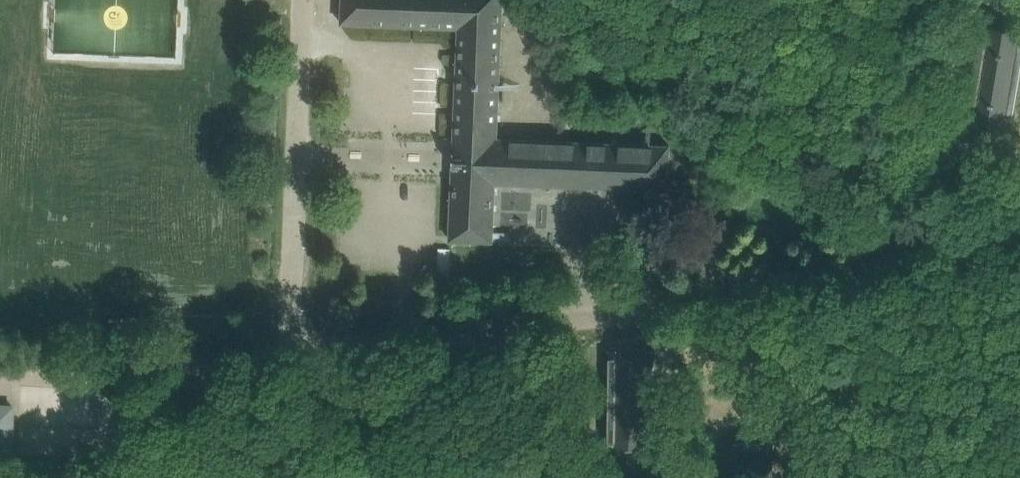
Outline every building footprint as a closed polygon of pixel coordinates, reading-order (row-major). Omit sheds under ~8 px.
[(342,23),(459,27),(450,239),(493,241),(495,182),(646,189),(646,191),(646,192),(646,193),(646,195),(647,197),(647,198),(649,200),(650,202),(651,203),(653,204),(655,205),(657,205),(659,206),(661,206),(664,205),(667,204),(669,203),(670,201),(672,199),(673,198),(674,195),(674,193),(674,191),(674,189),(673,187),(672,185),(671,183),(670,182),(668,180),(670,145),(497,138),(503,0),(343,0),(342,23)] [(559,20),(570,20),(571,3),(560,2),(559,20)] [(969,106),(965,126),(1010,133),(1019,76),(1019,31),(983,25),(969,106)] [(450,281),(451,248),(438,248),(437,280),(450,281)] [(608,451),(654,451),(654,349),(609,349),(608,451)] [(479,368),(480,379),(495,376),(493,365),(479,368)] [(12,452),(14,405),(0,404),(0,451),(12,452)] [(724,477),(772,477),(772,440),(724,440),(724,477)]
